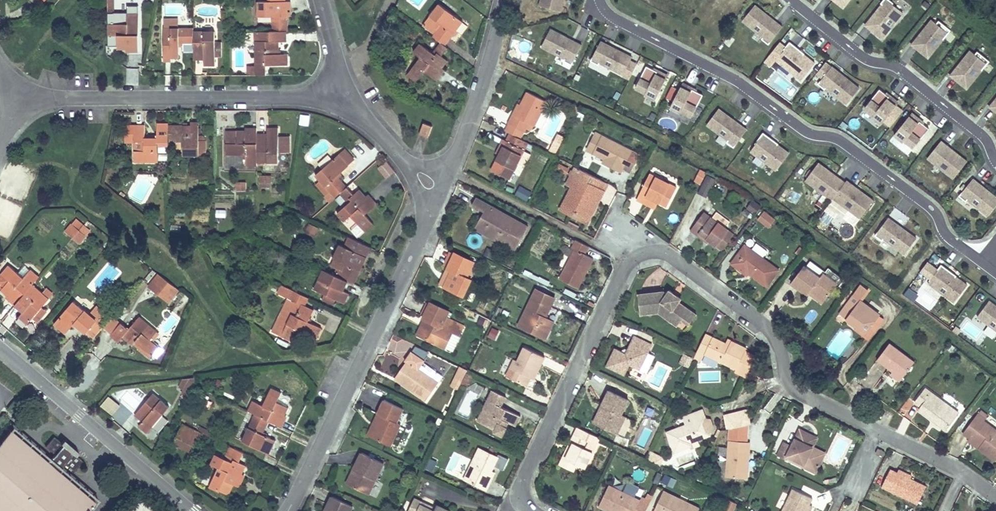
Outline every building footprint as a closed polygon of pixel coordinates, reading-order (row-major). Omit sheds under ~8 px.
[(538,7),(561,14),(565,0),(540,0),(538,7)] [(851,0),(829,0),(842,11),(851,0)] [(885,0),(884,0),(879,7),(880,7),(862,27),(881,43),(904,15),(885,0)] [(272,17),(272,31),(270,31),(269,42),(255,42),(255,75),(267,75),(267,66),(288,66),(288,54),(280,54),(280,42),(287,42),(287,31),(288,31),(288,2),(258,2),(258,16),(272,17)] [(127,5),(127,13),(139,13),(139,4),(127,5)] [(432,36),(440,43),(432,53),(420,44),(413,52),(419,58),(406,75),(415,82),(423,71),(437,81),(442,74),(439,72),(447,61),(441,56),(447,48),(445,46),(462,23),(439,5),(430,16),(431,17),(424,26),(434,34),(432,36)] [(784,28),(755,5),(741,23),(769,46),(784,28)] [(115,13),(107,13),(107,36),(118,36),(118,49),(131,48),(131,52),(139,51),(139,13),(127,13),(118,14),(118,17),(115,17),(115,13)] [(927,62),(950,33),(938,23),(936,25),(930,21),(909,48),(927,62)] [(193,32),(193,28),(164,28),(164,58),(179,57),(179,46),(179,43),(184,43),(193,43),(193,60),(203,60),(203,66),(214,66),(214,32),(193,32)] [(583,45),(551,29),(540,50),(564,61),(563,63),(571,67),(583,45)] [(255,42),(269,42),(270,31),(255,31),(255,42)] [(118,36),(107,36),(107,46),(118,45),(118,36)] [(633,58),(600,42),(590,63),(598,67),(599,64),(623,77),(633,58)] [(816,64),(790,43),(775,63),(801,84),(816,64)] [(967,92),(989,64),(977,54),(975,57),(969,52),(947,77),(967,92)] [(858,89),(826,63),(815,76),(822,81),(817,87),(823,92),(826,89),(845,104),(858,89)] [(657,74),(646,68),(634,92),(644,97),(643,100),(655,105),(669,77),(658,72),(657,74)] [(694,89),(682,84),(670,111),(682,116),(682,119),(691,122),(702,97),(692,93),(694,89)] [(511,113),(507,123),(522,131),(523,131),(528,123),(533,125),(546,101),(527,91),(519,104),(514,114),(511,113)] [(880,128),(899,104),(889,97),(888,99),(879,92),(862,113),(872,120),(870,122),(880,128)] [(986,110),(995,118),(995,99),(986,110)] [(514,114),(519,104),(517,103),(511,113),(514,114)] [(748,130),(719,109),(705,128),(727,142),(725,145),(733,150),(748,130)] [(308,125),(309,114),(300,113),(299,124),(308,125)] [(922,121),(911,113),(892,137),(902,146),(903,144),(912,152),(929,131),(919,124),(922,121)] [(144,126),(134,126),(134,141),(134,162),(158,162),(158,146),(168,146),(168,141),(182,141),(183,156),(198,156),(198,139),(199,126),(168,126),(168,123),(157,124),(157,139),(145,138),(144,126)] [(432,126),(423,123),(419,134),(428,137),(432,126)] [(519,137),(522,131),(507,123),(503,129),(510,133),(519,137)] [(134,141),(134,126),(125,126),(126,142),(134,141)] [(267,135),(257,135),(257,129),(248,129),(248,131),(236,131),(226,131),(226,144),(226,155),(245,155),(245,166),(257,166),(257,163),(278,163),(278,153),(278,136),(278,129),(267,129),(267,135)] [(519,137),(510,133),(506,141),(503,147),(499,154),(491,169),(509,179),(528,142),(519,137)] [(632,152),(594,133),(585,150),(603,160),(606,161),(604,166),(619,173),(621,169),(623,169),(632,152)] [(790,154),(763,135),(749,155),(776,174),(790,154)] [(278,136),(278,153),(287,153),(287,137),(278,136)] [(503,147),(506,141),(502,140),(495,153),(499,154),(503,147)] [(968,163),(941,142),(926,161),(953,182),(968,163)] [(335,198),(340,194),(346,188),(338,179),(337,177),(340,174),(348,167),(337,155),(315,175),(330,192),(325,197),(330,203),(335,198)] [(385,175),(383,164),(374,166),(376,177),(385,175)] [(833,201),(845,183),(818,164),(804,183),(832,203),(833,201)] [(601,180),(575,166),(571,175),(576,178),(572,186),(560,209),(582,220),(587,213),(591,215),(598,201),(595,200),(601,189),(597,187),(601,180)] [(714,175),(706,171),(697,189),(705,193),(714,175)] [(636,198),(644,202),(647,196),(658,202),(666,206),(676,187),(649,173),(636,198)] [(259,186),(271,187),(272,175),(260,174),(259,186)] [(572,186),(576,178),(571,175),(566,184),(572,186)] [(235,181),(236,191),(246,190),(246,180),(235,181)] [(607,183),(601,180),(597,187),(601,189),(595,200),(598,201),(607,183)] [(972,180),(957,198),(965,205),(967,202),(988,220),(995,210),(995,199),(972,180)] [(874,201),(847,181),(845,183),(833,201),(860,221),(874,201)] [(515,194),(527,200),(532,192),(520,185),(515,194)] [(353,196),(346,188),(340,194),(348,203),(337,214),(344,222),(351,217),(365,233),(374,225),(365,215),(376,205),(370,199),(368,201),(358,191),(353,196)] [(647,196),(644,202),(654,208),(658,202),(647,196)] [(497,209),(476,198),(472,205),(483,212),(480,219),(489,224),(484,233),(515,250),(528,226),(503,212),(501,215),(496,212),(497,209)] [(753,198),(746,207),(755,214),(762,205),(753,198)] [(709,241),(721,250),(733,234),(704,211),(689,230),(697,236),(698,233),(709,241)] [(769,226),(775,219),(764,211),(758,218),(769,226)] [(591,215),(587,213),(582,220),(587,223),(591,215)] [(816,224),(824,231),(832,220),(824,214),(816,224)] [(918,240),(889,218),(874,237),(882,243),(883,241),(904,258),(918,240)] [(489,224),(480,219),(475,228),(484,233),(489,224)] [(75,221),(72,224),(79,230),(82,227),(75,221)] [(305,232),(314,236),(318,227),(308,223),(305,232)] [(86,237),(72,224),(66,232),(80,244),(86,237)] [(698,233),(697,236),(706,243),(709,241),(698,233)] [(370,248),(347,237),(343,246),(339,244),(332,258),(334,259),(345,264),(342,272),(339,277),(347,281),(354,284),(370,248)] [(588,246),(576,240),(572,248),(575,249),(560,278),(578,288),(593,259),(584,254),(588,246)] [(747,273),(766,286),(778,269),(744,244),(730,263),(746,275),(747,273)] [(448,268),(455,253),(450,250),(443,265),(448,268)] [(455,253),(448,268),(452,269),(444,286),(463,295),(471,278),(466,276),(473,261),(455,253)] [(345,264),(334,259),(331,266),(342,272),(345,264)] [(531,275),(534,267),(526,263),(522,272),(531,275)] [(23,277),(9,265),(1,274),(0,275),(0,289),(1,290),(10,298),(8,301),(22,313),(19,318),(27,325),(49,299),(32,285),(39,277),(31,269),(23,277)] [(822,297),(824,299),(836,283),(822,273),(819,277),(803,265),(791,282),(804,292),(807,294),(811,289),(822,297)] [(968,286),(941,266),(927,286),(954,306),(968,286)] [(439,284),(444,286),(452,269),(448,268),(439,284)] [(339,277),(323,270),(314,289),(324,294),(327,295),(336,299),(344,304),(349,294),(343,291),(347,281),(339,277)] [(179,289),(159,274),(150,286),(170,301),(179,289)] [(309,298),(279,284),(275,293),(286,298),(298,303),(293,314),(281,308),(271,331),(292,341),(297,329),(316,338),(321,328),(309,322),(314,310),(306,306),(309,298)] [(909,287),(904,293),(914,301),(918,295),(909,287)] [(807,294),(804,292),(803,294),(817,305),(822,297),(811,289),(807,294)] [(518,326),(545,339),(553,322),(545,318),(553,300),(535,291),(518,326)] [(664,291),(638,294),(639,308),(653,306),(653,309),(657,308),(679,321),(681,319),(682,316),(691,322),(696,314),(678,302),(681,298),(671,291),(668,294),(664,291)] [(327,295),(324,294),(321,300),(332,305),(336,299),(327,295)] [(852,311),(846,318),(865,333),(879,314),(853,295),(845,307),(852,311)] [(298,303),(286,298),(281,308),(293,314),(298,303)] [(74,323),(77,325),(86,332),(88,330),(96,320),(91,316),(73,301),(54,324),(65,334),(72,326),(74,323)] [(448,312),(430,302),(422,318),(423,319),(427,321),(420,335),(436,344),(446,349),(454,333),(460,336),(466,325),(447,315),(448,312)] [(989,302),(976,320),(995,334),(995,308),(989,302)] [(653,306),(639,308),(640,314),(658,313),(676,325),(679,321),(657,308),(653,309),(653,306)] [(91,316),(96,320),(88,330),(96,337),(104,327),(99,323),(107,314),(98,307),(91,316)] [(846,318),(852,311),(845,307),(839,314),(846,318)] [(133,324),(128,329),(121,323),(110,335),(117,342),(124,335),(135,344),(137,342),(152,355),(159,346),(151,339),(157,332),(139,317),(133,324)] [(126,317),(121,323),(128,329),(133,324),(126,317)] [(427,321),(423,319),(416,334),(420,335),(427,321)] [(491,326),(487,336),(495,339),(499,329),(491,326)] [(725,343),(705,333),(697,350),(736,368),(735,371),(745,376),(755,355),(745,350),(746,348),(730,340),(729,344),(725,343)] [(615,347),(607,365),(624,374),(629,364),(632,363),(633,366),(639,369),(648,351),(646,350),(649,343),(633,335),(627,348),(628,352),(625,352),(615,347)] [(890,342),(878,359),(893,370),(902,378),(915,361),(890,342)] [(662,343),(658,351),(669,356),(673,349),(662,343)] [(526,385),(530,378),(534,369),(538,371),(544,358),(524,347),(517,360),(514,359),(510,367),(506,376),(512,379),(526,385)] [(410,389),(426,400),(438,384),(418,370),(423,363),(410,353),(405,360),(406,361),(396,376),(412,387),(410,389)] [(683,353),(679,364),(689,367),(693,356),(683,353)] [(878,362),(865,382),(874,389),(887,369),(878,362)] [(426,363),(421,368),(432,377),(436,372),(426,363)] [(467,370),(460,367),(455,378),(461,381),(467,370)] [(538,371),(534,369),(530,378),(534,380),(538,371)] [(902,378),(893,370),(890,373),(900,380),(902,378)] [(184,376),(178,388),(188,392),(193,381),(184,376)] [(394,378),(410,389),(412,387),(396,376),(394,378)] [(921,405),(919,408),(933,419),(934,417),(937,419),(936,420),(947,428),(959,411),(926,387),(915,401),(921,405)] [(253,400),(248,410),(254,414),(266,419),(268,421),(282,427),(285,420),(283,418),(288,407),(277,401),(281,392),(272,388),(263,405),(253,400)] [(505,396),(491,390),(486,400),(490,402),(481,423),(494,428),(493,431),(503,436),(507,426),(505,426),(503,424),(504,420),(507,422),(515,425),(520,415),(501,406),(505,396)] [(628,399),(609,390),(601,405),(604,406),(602,411),(599,410),(594,421),(610,429),(615,421),(621,424),(625,416),(621,414),(628,399)] [(134,414),(139,419),(141,416),(144,418),(142,421),(138,426),(146,433),(169,407),(152,393),(134,414)] [(108,394),(100,404),(112,414),(121,404),(108,394)] [(381,416),(371,436),(390,446),(400,424),(396,422),(402,409),(384,400),(377,414),(381,416)] [(490,402),(486,400),(476,420),(481,423),(490,402)] [(686,424),(667,432),(674,451),(691,445),(690,443),(709,435),(703,419),(705,418),(702,410),(683,417),(686,424)] [(746,410),(738,411),(742,425),(745,424),(747,424),(749,423),(746,410)] [(995,461),(995,460),(995,429),(984,420),(985,419),(988,415),(981,410),(978,413),(963,433),(970,438),(979,445),(978,447),(995,461)] [(723,415),(727,429),(730,428),(737,426),(742,425),(738,411),(723,415)] [(133,414),(128,419),(136,426),(140,421),(133,414)] [(266,419),(254,414),(242,441),(268,454),(275,440),(265,435),(262,433),(263,431),(268,421),(266,419)] [(367,434),(371,436),(381,416),(377,414),(367,434)] [(615,421),(610,429),(617,432),(621,424),(615,421)] [(183,445),(191,427),(183,423),(174,440),(183,445)] [(725,476),(746,478),(750,442),(746,442),(747,424),(745,424),(742,425),(737,426),(730,428),(729,440),(725,476)] [(9,430),(47,462),(50,458),(13,426),(9,430)] [(201,432),(191,427),(183,445),(192,449),(201,432)] [(574,433),(570,441),(573,442),(566,458),(576,463),(585,467),(593,451),(599,437),(592,433),(580,427),(576,434),(574,433)] [(799,429),(792,445),(784,442),(777,455),(786,459),(786,458),(787,456),(804,464),(802,466),(815,473),(822,460),(809,454),(812,447),(808,445),(813,436),(799,429)] [(0,441),(0,510),(87,510),(94,503),(57,471),(60,467),(64,463),(74,470),(82,460),(75,455),(77,452),(72,448),(66,444),(67,443),(62,439),(61,441),(53,435),(45,445),(54,453),(50,458),(47,462),(9,430),(0,441)] [(808,445),(812,447),(817,438),(813,436),(808,445)] [(978,447),(979,445),(970,438),(968,440),(978,447)] [(566,458),(573,442),(570,441),(560,463),(573,470),(576,463),(566,458)] [(229,445),(223,458),(229,461),(235,448),(229,445)] [(490,482),(486,480),(491,470),(497,457),(478,447),(463,479),(486,490),(490,482)] [(825,453),(812,447),(809,454),(822,460),(825,453)] [(244,453),(235,448),(229,461),(223,458),(214,454),(210,463),(217,467),(208,487),(219,492),(224,481),(239,488),(243,479),(241,478),(246,466),(239,462),(244,453)] [(383,463),(361,452),(353,469),(357,470),(350,485),(368,494),(383,463)] [(431,455),(426,467),(432,470),(437,458),(431,455)] [(787,456),(786,458),(802,466),(804,464),(787,456)] [(60,467),(57,471),(94,503),(98,499),(60,467)] [(897,471),(890,468),(882,486),(917,504),(926,486),(910,478),(897,471)] [(357,470),(353,469),(346,483),(350,485),(357,470)] [(897,471),(910,478),(912,475),(899,469),(897,471)] [(486,480),(490,482),(495,472),(491,470),(486,480)] [(599,506),(609,510),(611,510),(612,509),(615,510),(645,510),(650,500),(641,497),(640,499),(609,485),(599,506)] [(781,510),(806,510),(809,505),(812,498),(793,488),(781,510)] [(699,508),(663,491),(653,510),(698,510),(699,508)] [(352,505),(331,495),(323,510),(349,510),(352,505)] [(421,502),(414,498),(408,510),(450,510),(436,505),(435,508),(434,510),(420,504),(421,502)] [(736,501),(726,498),(722,510),(733,510),(736,501)] [(420,504),(434,510),(435,508),(421,502),(420,504)]
